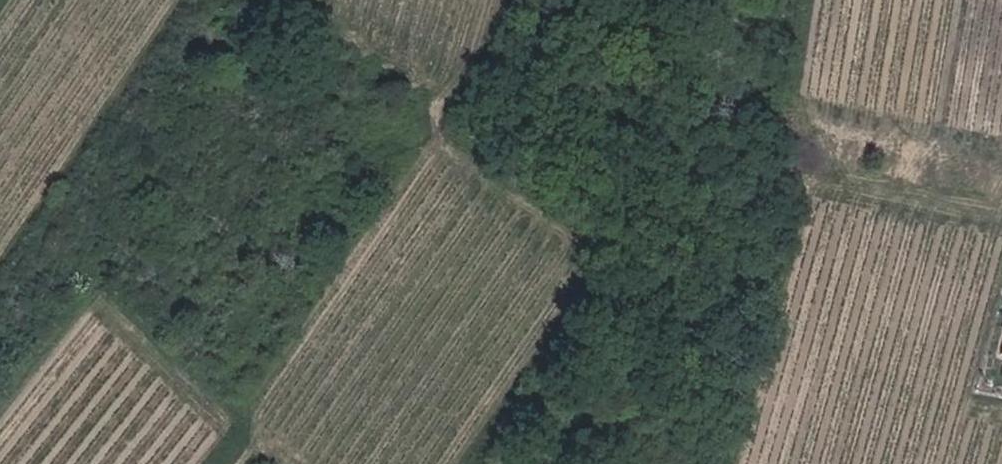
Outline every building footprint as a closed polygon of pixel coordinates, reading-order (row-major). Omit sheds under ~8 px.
[(757,302),(744,297),(739,310),(752,315),(757,302)]
